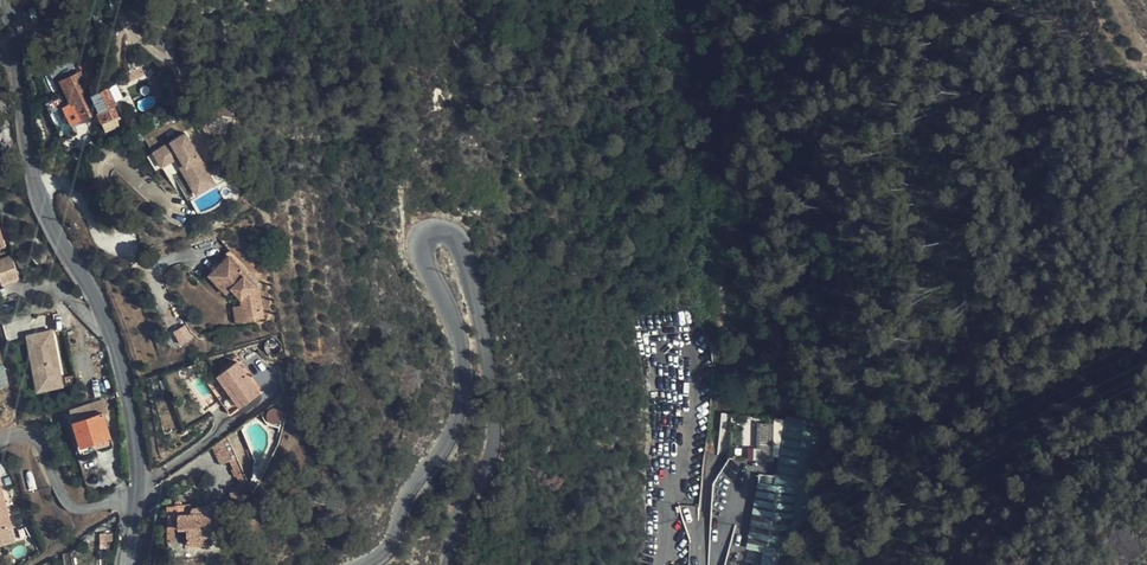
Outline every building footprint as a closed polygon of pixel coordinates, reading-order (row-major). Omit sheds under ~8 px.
[(102,122),(113,116),(108,104),(110,102),(104,88),(102,89),(100,86),(94,89),(96,92),(92,93),(82,70),(61,79),(80,120),(97,112),(102,122)] [(181,133),(149,152),(158,166),(171,158),(188,184),(205,173),(181,133)] [(158,166),(149,152),(143,155),(152,170),(158,166)] [(211,182),(205,173),(188,184),(193,193),(211,182)] [(233,287),(242,296),(243,303),(246,319),(265,316),(260,285),(230,254),(210,274),(228,292),(233,287)] [(14,257),(0,262),(0,273),(3,281),(20,275),(14,257)] [(243,303),(235,304),(237,320),(246,319),(243,303)] [(55,330),(29,334),(38,380),(63,376),(55,330)] [(236,359),(218,372),(241,404),(259,390),(236,359)] [(241,404),(218,372),(207,380),(230,412),(241,404)] [(63,376),(38,380),(39,389),(65,385),(63,376)] [(73,421),(103,412),(106,411),(103,399),(69,408),(73,421)] [(106,423),(103,412),(73,421),(80,446),(107,438),(103,424),(106,423)] [(772,459),(772,428),(772,423),(759,423),(759,428),(759,460),(772,459)] [(0,487),(0,488),(11,527),(0,530),(0,535),(16,530),(4,486),(0,487)] [(0,488),(0,530),(11,527),(0,488)] [(221,527),(220,516),(215,511),(211,512),(210,505),(196,505),(191,508),(190,513),(177,514),(179,530),(186,530),(187,541),(211,538),(210,528),(221,527)]
